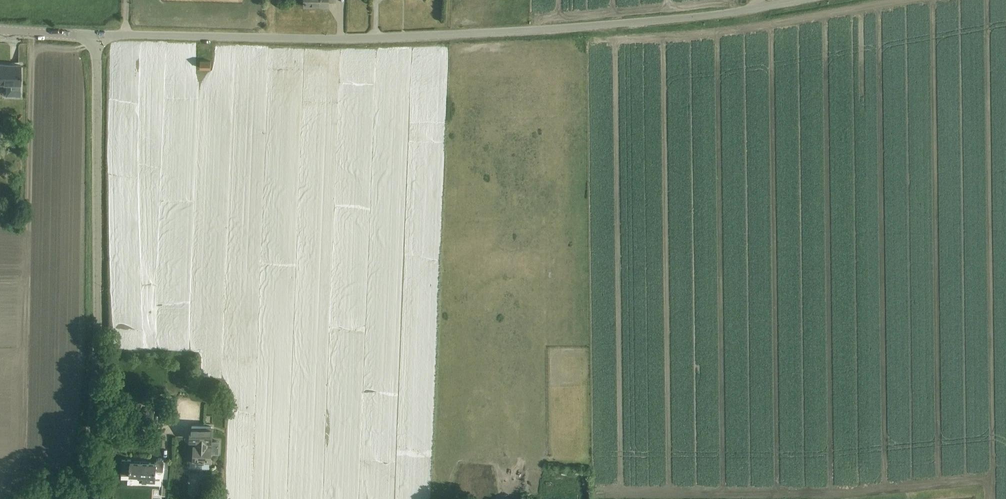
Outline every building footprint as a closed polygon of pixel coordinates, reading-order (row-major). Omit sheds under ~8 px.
[(21,65),(0,64),(0,83),(11,84),(11,89),(20,89),(21,65)] [(0,214),(0,221),(6,223),(9,214),(1,211),(0,214)] [(142,405),(151,405),(152,396),(142,396),(142,405)] [(156,399),(156,412),(168,413),(168,400),(156,399)] [(220,441),(211,440),(211,427),(191,426),(191,440),(197,440),(197,446),(194,446),(194,460),(210,461),(210,453),(219,454),(220,441)] [(163,470),(164,461),(160,458),(156,461),(156,462),(131,461),(131,459),(122,458),(121,473),(140,474),(140,479),(155,480),(156,470),(163,470)] [(212,478),(202,477),(202,485),(212,486),(212,478)]
